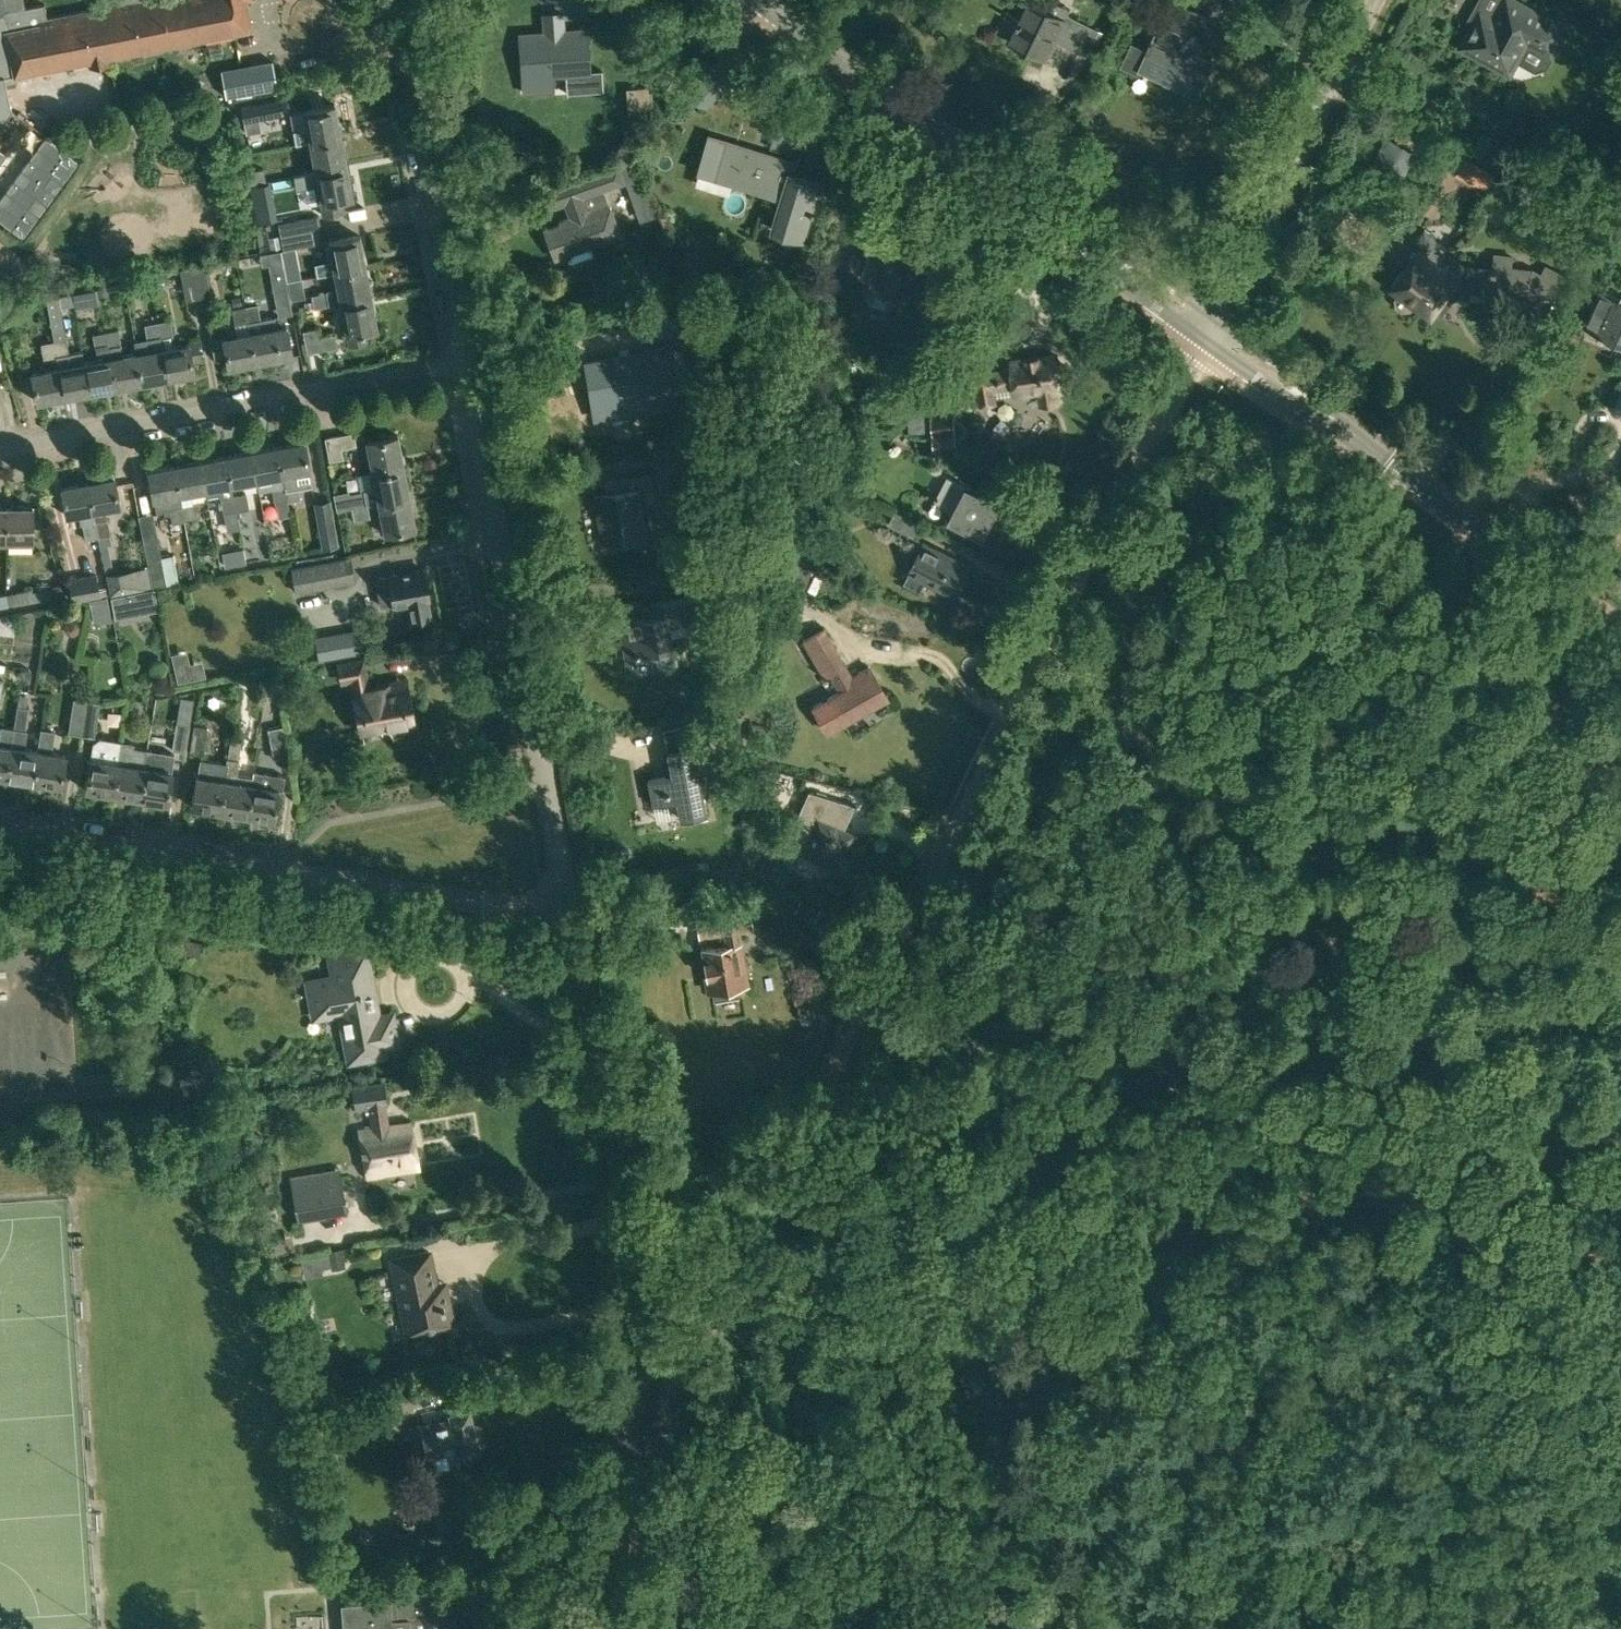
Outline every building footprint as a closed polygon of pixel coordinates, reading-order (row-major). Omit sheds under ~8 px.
[(120,2),(46,17),(43,3),(26,6),(25,0),(0,0),(0,123),(10,109),(5,83),(16,81),(14,73),(90,58),(91,65),(107,62),(105,55),(250,28),(245,0),(120,0),(120,2)] [(1046,59),(1056,40),(1087,55),(1100,29),(1068,14),(1070,10),(1051,0),(1043,0),(1040,6),(1028,0),(1020,18),(1009,12),(1006,18),(1017,23),(1009,40),(1046,59)] [(1510,73),(1528,42),(1551,55),(1559,40),(1563,38),(1569,27),(1561,23),(1560,25),(1515,0),(1504,0),(1494,18),(1481,11),(1461,47),(1510,73)] [(1141,68),(1198,95),(1214,61),(1191,51),(1198,34),(1205,38),(1215,16),(1183,2),(1167,36),(1179,41),(1175,51),(1151,40),(1147,48),(1139,68),(1141,68)] [(566,73),(568,92),(604,89),(602,69),(590,70),(587,34),(564,35),(562,12),(543,14),(545,37),(520,38),(523,80),(523,91),(554,90),(553,74),(566,73)] [(220,73),(225,99),(277,89),(272,63),(220,73)] [(179,98),(169,100),(169,105),(170,110),(181,108),(180,103),(179,98)] [(241,107),(243,120),(259,117),(281,114),(279,99),(241,107)] [(303,109),(309,139),(341,133),(336,103),(303,109)] [(772,146),(787,150),(794,127),(779,122),(772,146)] [(309,139),(315,171),(347,165),(341,133),(309,139)] [(46,136),(0,198),(0,219),(22,235),(78,160),(46,136)] [(789,169),(792,158),(726,138),(714,176),(780,196),(770,229),(801,239),(819,178),(789,169)] [(1457,173),(1486,188),(1494,172),(1466,156),(1457,173)] [(569,253),(572,262),(594,254),(591,246),(620,235),(609,202),(604,190),(626,182),(624,175),(618,161),(577,176),(546,189),(553,208),(563,204),(567,217),(560,219),(561,223),(545,229),(555,258),(569,253)] [(315,171),(323,214),(344,210),(342,198),(353,196),(347,165),(315,171)] [(250,183),(261,181),(266,180),(264,167),(248,170),(250,183)] [(630,232),(650,224),(640,198),(620,205),(630,232)] [(278,222),(281,234),(321,226),(319,214),(278,222)] [(281,234),(283,249),(322,241),(320,229),(321,228),(321,226),(281,234)] [(1522,307),(1543,319),(1560,287),(1567,275),(1546,264),(1542,272),(1534,268),(1511,265),(1512,259),(1512,254),(1494,252),(1492,271),(1463,268),(1435,247),(1434,238),(1424,230),(1416,241),(1418,252),(1403,273),(1401,271),(1390,286),(1398,291),(1395,296),(1395,306),(1403,312),(1414,312),(1418,306),(1431,316),(1434,311),(1438,314),(1442,314),(1457,294),(1470,296),(1470,290),(1508,294),(1524,295),(1522,307)] [(283,249),(281,234),(268,236),(271,252),(281,250),(284,250),(283,249)] [(334,271),(366,265),(360,234),(328,240),(334,271)] [(873,283),(869,296),(873,303),(886,307),(893,303),(895,297),(919,304),(926,281),(917,278),(925,251),(885,239),(881,256),(869,253),(862,280),(873,283)] [(589,283),(611,275),(607,262),(585,269),(589,283)] [(193,266),(199,297),(211,295),(209,283),(212,283),(210,271),(207,272),(205,264),(193,266)] [(314,307),(340,302),(340,301),(372,295),(366,265),(334,271),(337,287),(326,289),(326,291),(311,294),(311,295),(312,300),(314,307)] [(180,268),(186,300),(199,297),(193,266),(180,268)] [(150,275),(152,286),(165,284),(163,272),(150,275)] [(272,277),(277,305),(291,303),(285,274),(272,277)] [(100,297),(109,295),(107,286),(98,288),(100,297)] [(162,300),(160,286),(145,289),(147,303),(162,300)] [(1620,342),(1620,298),(1601,289),(1585,326),(1620,342)] [(73,292),(75,307),(88,305),(85,290),(73,292)] [(60,366),(65,396),(91,391),(85,361),(83,351),(70,353),(59,295),(47,297),(55,340),(58,356),(60,366)] [(347,332),(349,345),(368,341),(365,329),(378,326),(372,295),(340,301),(340,302),(345,333),(347,332)] [(234,307),(243,306),(241,296),(232,298),(234,307)] [(306,309),(314,307),(312,300),(305,302),(306,309)] [(246,305),(249,321),(261,319),(258,303),(246,305)] [(232,308),(235,324),(249,321),(246,305),(243,306),(234,307),(232,308)] [(655,317),(658,336),(698,330),(698,328),(735,322),(733,306),(695,312),(695,310),(655,317)] [(274,317),(261,319),(249,321),(251,330),(256,360),(292,354),(286,324),(276,326),(274,317)] [(159,321),(161,337),(174,335),(171,319),(159,321)] [(303,330),(307,352),(338,347),(335,333),(320,336),(319,327),(303,330)] [(106,331),(116,386),(143,381),(137,352),(123,354),(119,328),(106,331)] [(227,354),(229,365),(256,360),(251,330),(213,338),(216,356),(227,354)] [(85,361),(91,391),(116,386),(106,331),(93,333),(98,359),(85,361)] [(148,339),(147,338),(135,340),(137,352),(143,381),(169,376),(163,347),(161,337),(148,339)] [(56,356),(58,356),(55,340),(41,342),(44,358),(56,356)] [(163,347),(169,376),(195,371),(193,360),(201,358),(198,340),(163,347)] [(635,399),(637,411),(680,404),(669,344),(647,347),(648,352),(586,362),(594,406),(635,399)] [(12,371),(7,348),(0,350),(0,363),(2,373),(12,371)] [(976,373),(980,404),(996,402),(994,389),(1016,386),(1017,394),(1039,392),(1040,400),(1045,404),(1054,403),(1058,398),(1056,389),(1060,389),(1059,383),(1062,382),(1064,381),(1066,379),(1067,376),(1067,372),(1066,368),(1065,365),(1063,362),(1060,360),(1059,360),(1056,360),(1055,354),(1012,360),(1013,368),(976,373)] [(65,396),(60,366),(33,371),(38,401),(65,396)] [(624,404),(629,415),(618,419),(623,431),(641,424),(632,401),(624,404)] [(908,420),(909,434),(927,432),(925,406),(907,407),(908,420)] [(932,419),(935,454),(957,452),(955,418),(932,419)] [(325,437),(329,460),(344,457),(342,448),(357,445),(354,431),(325,437)] [(973,441),(994,452),(999,441),(978,431),(973,441)] [(373,471),(404,465),(398,434),(367,440),(373,471)] [(305,439),(279,444),(290,500),(301,498),(299,487),(313,484),(311,468),(305,439)] [(665,461),(691,456),(689,443),(663,448),(665,461)] [(279,444),(253,449),(259,478),(256,479),(258,490),(273,487),(275,503),(277,503),(279,516),(290,514),(288,501),(290,500),(279,444)] [(652,459),(664,456),(663,448),(663,447),(650,449),(652,459)] [(259,478),(253,449),(228,453),(234,483),(256,479),(259,478)] [(208,488),(206,488),(208,495),(220,493),(224,513),(239,510),(236,494),(234,495),(232,483),(234,483),(228,453),(202,458),(208,488)] [(175,463),(181,493),(191,491),(206,488),(208,488),(202,458),(175,463)] [(181,493),(175,463),(149,468),(157,510),(165,509),(165,514),(171,513),(173,523),(186,520),(181,493)] [(368,504),(379,502),(410,496),(404,465),(373,471),(376,487),(364,489),(364,491),(350,494),(349,492),(333,495),(336,510),(352,506),(352,507),(368,504)] [(594,495),(603,543),(651,534),(649,519),(643,520),(637,488),(652,485),(650,471),(625,476),(628,489),(594,495)] [(100,536),(99,536),(101,549),(103,549),(107,548),(104,535),(111,534),(106,507),(133,501),(129,482),(118,484),(116,474),(89,480),(100,536)] [(984,538),(1001,547),(1009,532),(992,522),(1008,490),(983,477),(975,490),(966,486),(947,476),(935,500),(954,510),(948,520),(983,538),(984,538)] [(85,539),(99,536),(100,536),(89,480),(62,485),(71,526),(82,524),(85,539)] [(236,494),(239,510),(249,508),(247,492),(236,494)] [(379,502),(384,531),(416,525),(410,496),(379,502)] [(314,501),(322,547),(339,544),(331,498),(314,501)] [(198,518),(195,502),(183,504),(186,520),(198,518)] [(370,516),(368,504),(352,507),(354,519),(370,516)] [(7,505),(7,539),(34,539),(34,505),(7,505)] [(240,520),(241,536),(263,534),(262,518),(240,520)] [(147,559),(152,585),(179,581),(174,554),(162,557),(158,537),(143,539),(147,559)] [(926,582),(954,596),(969,565),(925,543),(904,582),(921,591),(926,582)] [(246,563),(244,552),(230,555),(232,565),(246,563)] [(292,567),(297,590),(352,580),(347,557),(292,567)] [(406,601),(409,618),(431,616),(428,596),(430,596),(424,567),(389,574),(389,575),(377,577),(379,589),(382,605),(406,601)] [(107,573),(111,595),(128,592),(124,570),(107,573)] [(70,578),(73,600),(100,595),(96,573),(70,578)] [(50,587),(52,596),(62,594),(60,585),(50,587)] [(10,604),(13,604),(34,600),(31,588),(11,592),(7,593),(10,604)] [(804,619),(822,619),(823,589),(805,589),(804,619)] [(117,616),(131,613),(127,592),(113,595),(117,616)] [(10,604),(7,593),(0,594),(0,606),(10,604)] [(665,672),(673,671),(678,664),(677,655),(669,651),(669,648),(672,647),(668,623),(695,618),(691,595),(652,602),(654,615),(619,622),(625,656),(638,653),(638,655),(656,659),(658,668),(665,672)] [(75,622),(70,621),(66,624),(65,629),(68,633),(73,634),(78,631),(78,626),(75,622)] [(813,705),(828,732),(888,698),(869,665),(852,675),(824,628),(804,640),(824,676),(821,678),(824,683),(833,679),(840,690),(813,705)] [(313,637),(317,661),(366,653),(362,629),(313,637)] [(29,636),(31,669),(52,668),(50,635),(29,636)] [(178,681),(205,675),(202,660),(189,662),(186,650),(172,652),(178,681)] [(386,724),(392,734),(403,732),(405,721),(412,720),(406,686),(389,689),(388,683),(367,687),(362,658),(338,662),(342,680),(351,678),(360,729),(386,724)] [(192,693),(219,690),(217,679),(191,682),(192,693)] [(90,693),(89,700),(99,702),(100,695),(90,693)] [(6,776),(33,781),(37,749),(25,747),(27,730),(25,729),(29,706),(27,706),(28,696),(19,695),(14,728),(13,727),(6,776)] [(68,732),(81,734),(86,700),(74,698),(68,732)] [(81,734),(95,737),(100,702),(86,700),(81,734)] [(688,723),(693,748),(711,744),(706,720),(688,723)] [(172,749),(186,751),(190,723),(176,721),(172,749)] [(190,751),(204,754),(208,726),(194,724),(190,751)] [(6,776),(13,727),(1,726),(0,732),(0,775),(6,776)] [(33,781),(60,785),(65,753),(52,751),(55,730),(41,727),(37,749),(33,781)] [(274,757),(288,754),(283,727),(269,730),(274,757)] [(85,789),(112,794),(121,740),(99,737),(93,742),(90,757),(85,789)] [(227,757),(227,762),(219,809),(219,810),(246,814),(251,783),(252,776),(237,774),(240,759),(239,759),(242,740),(231,738),(228,757),(227,757)] [(112,794),(139,798),(147,749),(147,748),(134,746),(135,742),(121,740),(112,794)] [(677,799),(680,817),(706,812),(693,748),(668,752),(670,763),(668,763),(666,768),(667,776),(648,779),(653,803),(677,799)] [(174,753),(147,749),(139,798),(166,802),(174,753)] [(219,809),(227,762),(200,758),(198,774),(196,774),(191,805),(219,810),(219,809)] [(253,770),(252,776),(251,783),(246,814),(272,818),(278,787),(283,788),(285,775),(253,770)] [(776,772),(764,771),(763,784),(775,785),(776,772)] [(836,868),(851,834),(843,830),(855,805),(809,791),(793,825),(797,837),(807,841),(798,862),(817,871),(821,861),(836,868)] [(673,827),(678,840),(697,832),(691,819),(673,827)] [(714,989),(716,998),(739,994),(737,986),(749,984),(741,942),(740,942),(738,927),(752,924),(749,906),(719,911),(694,914),(697,935),(725,929),(727,943),(702,947),(709,990),(714,989)] [(202,942),(187,938),(184,952),(194,955),(200,951),(202,942)] [(341,1011),(350,1059),(384,1053),(383,1045),(397,1042),(391,1014),(378,1017),(368,962),(364,962),(362,951),(331,956),(335,977),(309,982),(315,1016),(341,1011)] [(741,1039),(763,1037),(762,1026),(740,1028),(741,1039)] [(359,1129),(367,1175),(419,1166),(411,1120),(389,1124),(386,1104),(387,1103),(383,1080),(351,1086),(355,1109),(369,1106),(372,1126),(359,1129)] [(340,1167),(290,1175),(297,1219),(347,1210),(340,1167)] [(330,1249),(334,1266),(346,1264),(342,1247),(330,1249)] [(393,1258),(408,1334),(454,1324),(450,1305),(444,1306),(441,1292),(435,1294),(434,1287),(436,1286),(429,1251),(393,1258)] [(413,1432),(419,1457),(458,1448),(459,1453),(479,1448),(469,1407),(450,1412),(451,1417),(420,1424),(422,1430),(413,1432)] [(403,1452),(394,1424),(355,1435),(362,1460),(378,1456),(379,1459),(403,1452)] [(471,1516),(474,1534),(496,1530),(493,1512),(471,1516)] [(548,1571),(560,1573),(562,1559),(551,1557),(548,1571)] [(473,1623),(448,1624),(448,1613),(438,1614),(436,1590),(395,1593),(395,1598),(341,1602),(341,1603),(351,1602),(353,1628),(473,1628),(473,1623)]
